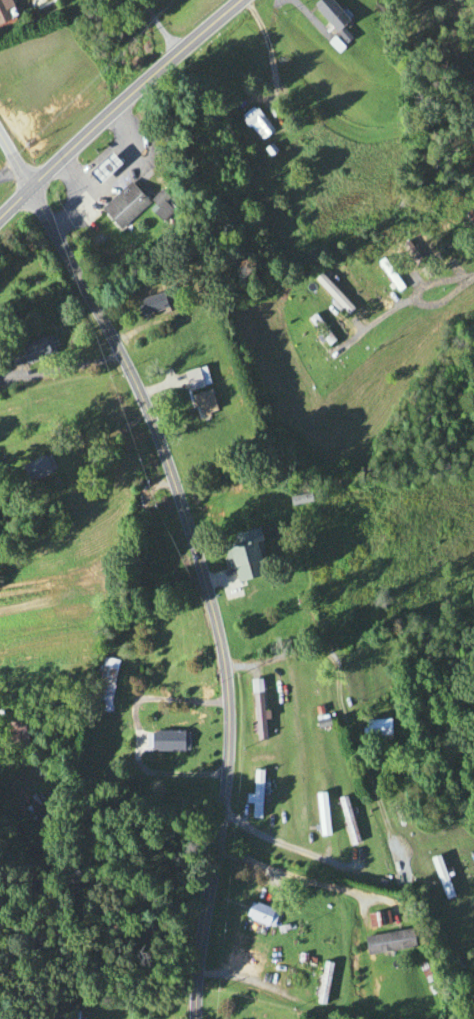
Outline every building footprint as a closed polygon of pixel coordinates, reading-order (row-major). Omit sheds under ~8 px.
[(331,34),(345,24),(329,0),(317,0),(310,5),(331,34)] [(269,132),(248,108),(235,119),(255,143),(269,132)] [(84,175),(96,186),(116,166),(105,154),(84,175)] [(147,204),(127,183),(100,211),(120,231),(147,204)] [(344,316),(350,310),(316,276),(310,282),(344,316)] [(399,289),(392,280),(388,283),(395,292),(399,289)] [(135,300),(136,317),(164,314),(161,297),(135,300)] [(330,343),(313,319),(307,323),(324,347),(330,343)] [(1,369),(51,355),(46,337),(0,350),(0,364),(1,369)] [(178,373),(185,390),(198,385),(192,368),(178,373)] [(193,417),(211,412),(206,390),(188,395),(193,417)] [(49,471),(43,454),(13,465),(19,482),(49,471)] [(309,502),(308,494),(287,496),(288,505),(309,502)] [(255,527),(227,533),(229,542),(221,543),(229,582),(265,575),(255,527)] [(108,714),(117,660),(99,657),(90,711),(108,714)] [(250,682),(252,741),(263,740),(261,682),(250,682)] [(361,720),(361,738),(386,738),(386,720),(361,720)] [(186,751),(186,732),(142,732),(142,752),(186,751)] [(249,819),(258,819),(258,771),(249,771),(249,819)] [(326,836),(322,793),(312,794),(316,837),(326,836)] [(354,844),(344,796),(336,798),(345,846),(354,844)] [(428,858),(440,901),(449,899),(436,856),(428,858)] [(269,928),(274,912),(246,903),(241,919),(269,928)] [(385,913),(364,914),(364,927),(385,927),(385,913)] [(364,955),(411,947),(408,930),(361,937),(364,955)]
